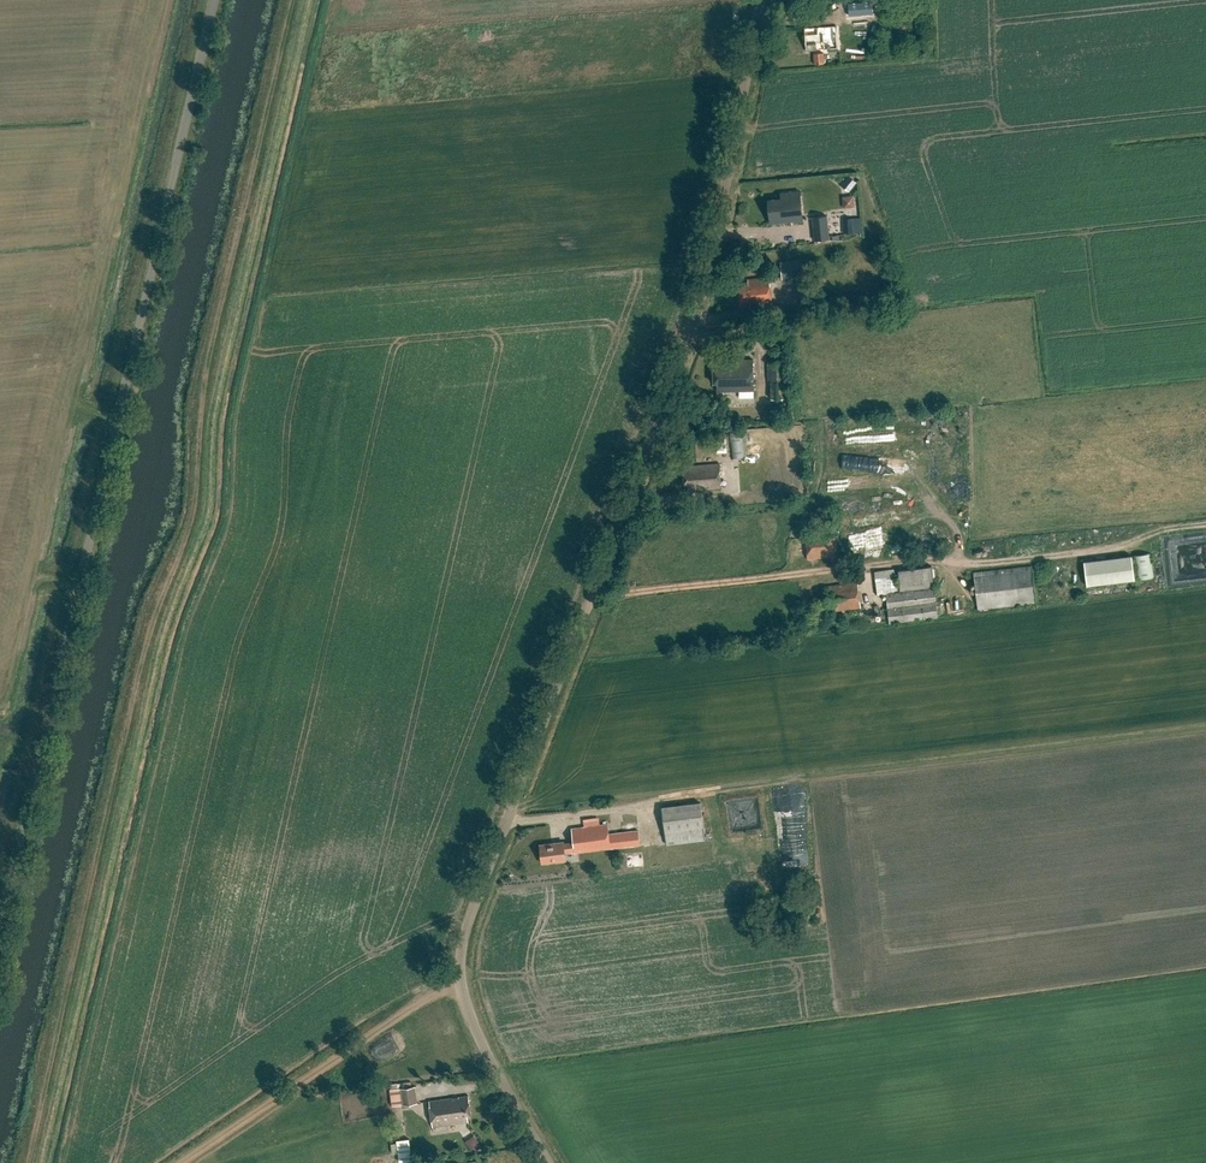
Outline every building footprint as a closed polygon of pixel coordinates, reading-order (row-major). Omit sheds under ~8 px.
[(852,20),(864,19),(863,6),(851,7),(852,20)] [(837,26),(805,28),(806,51),(814,50),(814,64),(825,64),(824,50),(838,48),(837,26)] [(849,192),(856,182),(848,176),(841,186),(849,192)] [(768,199),(771,223),(803,220),(800,192),(780,193),(781,198),(768,199)] [(828,216),(813,218),(815,242),(831,240),(828,216)] [(853,233),(853,219),(843,218),(844,233),(853,233)] [(853,233),(861,233),(861,218),(853,219),(853,233)] [(739,285),(741,307),(771,305),(768,277),(748,279),(750,284),(739,285)] [(718,383),(718,390),(754,389),(753,360),(715,361),(715,384),(718,383)] [(786,379),(786,365),(769,365),(770,379),(772,379),(772,399),(784,398),(784,379),(786,379)] [(732,459),(745,457),(742,431),(730,433),(732,459)] [(728,451),(727,436),(717,437),(718,452),(728,451)] [(719,463),(684,466),(685,484),(689,484),(690,490),(722,487),(719,463)] [(851,527),(883,525),(883,514),(850,516),(851,527)] [(837,558),(835,531),(806,534),(808,561),(837,558)] [(1133,556),(1136,580),(1154,577),(1151,553),(1133,556)] [(1135,580),(1132,556),(1084,562),(1087,586),(1135,580)] [(938,618),(932,566),(898,570),(901,592),(899,592),(897,569),(875,571),(878,595),(887,594),(889,624),(938,618)] [(1036,603),(1032,566),(974,573),(978,610),(1036,603)] [(858,583),(823,587),(825,613),(861,609),(858,583)] [(706,840),(701,802),(662,807),(667,845),(706,840)] [(564,841),(541,844),(543,863),(567,861),(566,853),(575,852),(576,854),(640,847),(638,831),(610,835),(608,824),(597,825),(596,818),(584,820),(585,828),(572,829),(573,841),(565,842),(564,841)] [(414,1087),(388,1091),(390,1107),(416,1104),(414,1087)] [(429,1102),(433,1127),(469,1122),(468,1116),(472,1115),(469,1096),(429,1102)] [(412,1161),(409,1139),(396,1140),(399,1162),(412,1161)] [(473,1152),(482,1146),(478,1140),(469,1146),(473,1152)]
